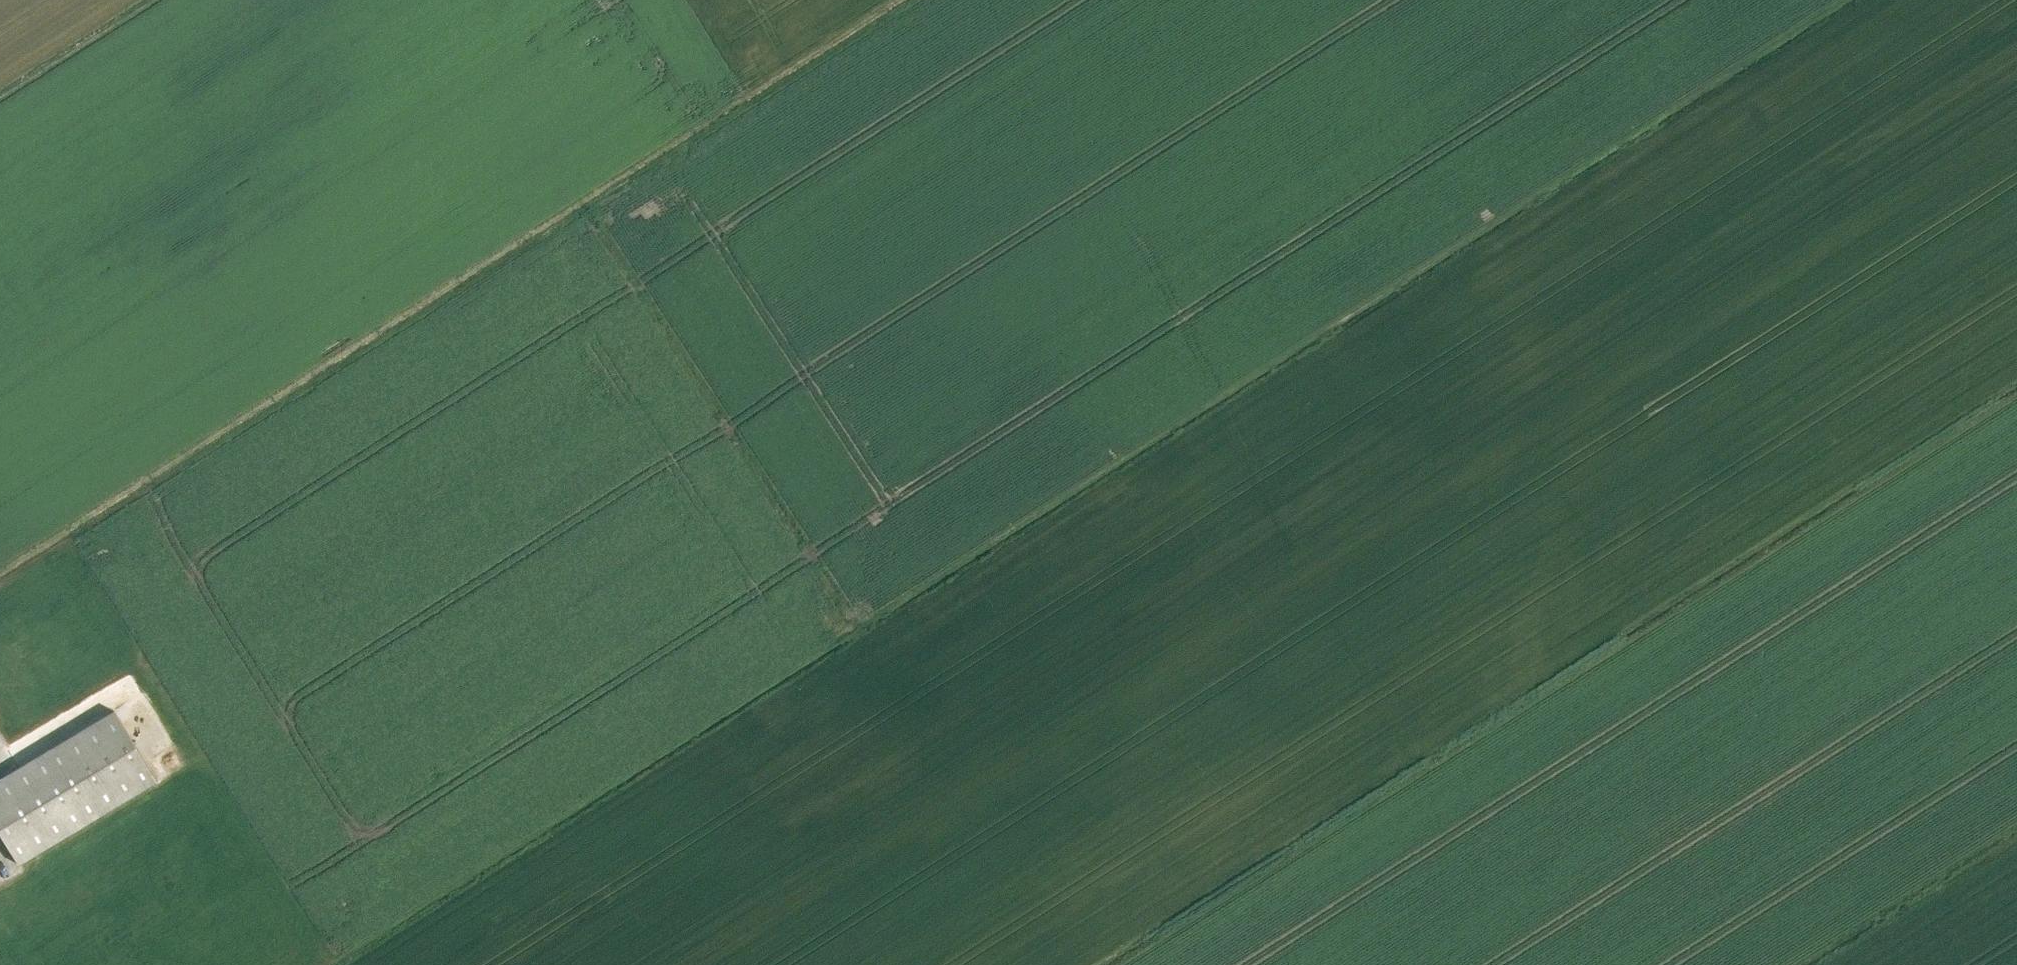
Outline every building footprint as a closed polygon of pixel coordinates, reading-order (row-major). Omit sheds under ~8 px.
[(157,782),(114,711),(0,779),(0,831),(20,864),(157,782)]
